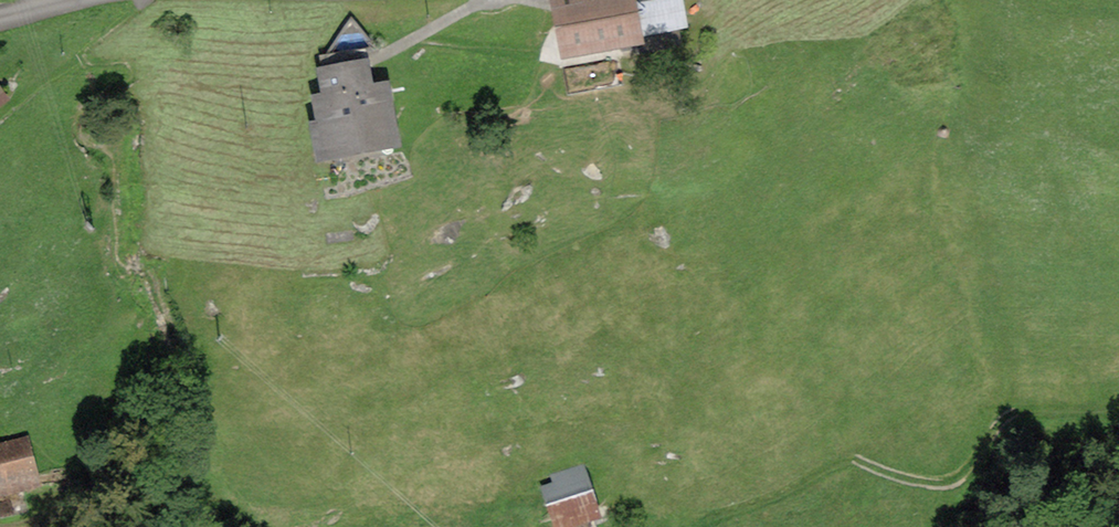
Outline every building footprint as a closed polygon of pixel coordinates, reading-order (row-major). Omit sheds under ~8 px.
[(561,58),(644,43),(643,36),(689,28),(684,0),(551,0),(561,58)] [(367,58),(322,66),(325,86),(311,89),(315,113),(303,115),(311,163),(401,148),(390,78),(371,81),(367,58)] [(0,443),(0,496),(41,485),(26,435),(0,443)] [(540,489),(553,526),(577,526),(604,518),(586,463),(552,474),(555,484),(540,489)]
